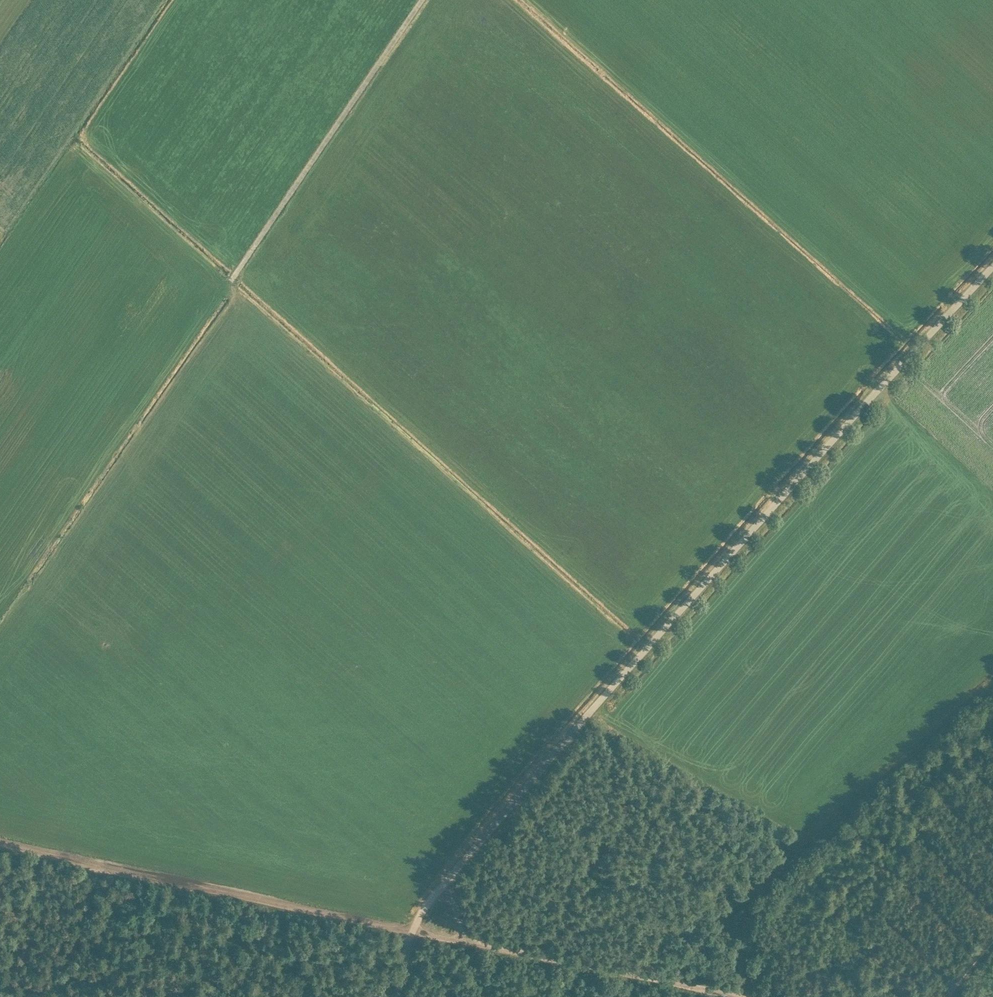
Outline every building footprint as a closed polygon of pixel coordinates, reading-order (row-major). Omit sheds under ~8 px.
[(756,513),(749,518),(752,523),(760,519),(756,513)]
